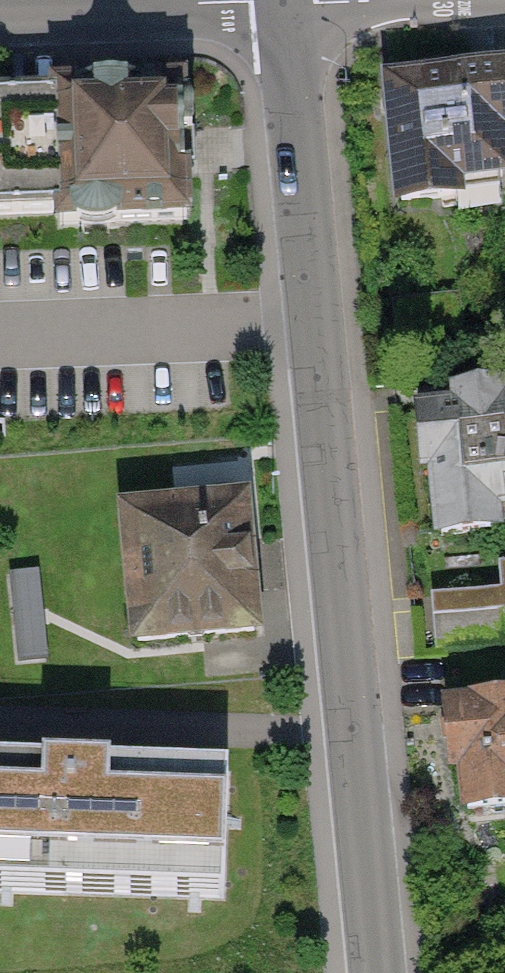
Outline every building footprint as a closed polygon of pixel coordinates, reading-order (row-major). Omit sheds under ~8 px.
[(499,77),(391,87),(402,201),(503,191),(497,127),(503,127),(499,77)] [(0,97),(0,215),(192,207),(189,147),(186,88),(0,97)] [(423,417),(427,470),(435,469),(441,535),(493,530),(492,510),(504,509),(504,410),(501,410),(500,397),(457,401),(458,414),(423,417)] [(210,509),(126,517),(137,641),(253,631),(247,568),(241,498),(225,499),(209,500),(210,509)] [(443,615),(445,650),(504,645),(504,565),(498,565),(501,610),(443,615)] [(12,584),(18,654),(44,651),(38,582),(12,584)] [(451,711),(456,769),(463,768),(467,809),(504,806),(504,706),(451,711)] [(225,898),(226,867),(229,795),(230,772),(112,769),(71,768),(43,767),(0,765),(0,891),(225,898)]
